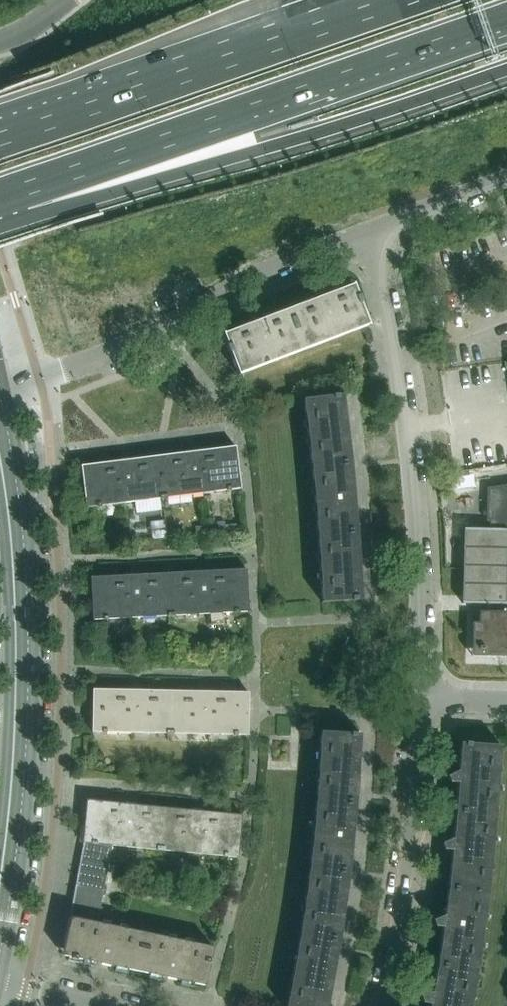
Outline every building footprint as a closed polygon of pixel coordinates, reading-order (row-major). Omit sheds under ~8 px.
[(353,284),(288,309),(304,350),(369,326),(353,284)] [(238,375),(304,350),(288,309),(222,333),(238,375)] [(311,468),(352,463),(343,394),(303,399),(311,468)] [(235,446),(158,456),(163,498),(241,489),(235,446)] [(86,508),(163,498),(158,456),(81,465),(86,508)] [(311,468),(317,534),(358,531),(352,463),(311,468)] [(487,487),(486,521),(489,521),(489,528),(463,528),(462,601),(492,602),(492,610),(479,610),(478,656),(506,657),(506,484),(487,487)] [(224,522),(209,523),(210,536),(225,535),(224,522)] [(207,526),(195,527),(196,535),(208,534),(207,526)] [(362,600),(358,531),(317,534),(322,602),(362,600)] [(246,569),(168,573),(171,616),(249,612),(246,569)] [(168,573),(90,577),(93,620),(171,616),(168,573)] [(170,691),(92,689),(91,732),(169,734),(170,691)] [(248,692),(170,691),(169,734),(248,735),(248,692)] [(361,734),(320,731),(316,800),(356,802),(361,734)] [(457,783),(455,811),(496,813),(500,745),(460,742),(458,770),(457,770),(456,769),(455,769),(454,769),(453,769),(452,769),(446,772),(445,773),(444,773),(444,775),(443,776),(443,777),(443,778),(444,779),(443,779),(447,788),(457,783)] [(82,843),(83,843),(114,846),(118,803),(86,800),(86,803),(83,803),(82,821),(84,821),(82,843)] [(350,871),(356,802),(316,800),(309,868),(350,871)] [(164,807),(118,803),(114,846),(160,850),(164,807)] [(160,850),(238,858),(242,815),(164,807),(160,850)] [(488,893),(496,813),(455,811),(453,838),(452,837),(451,836),(450,836),(448,836),(447,836),(446,836),(440,839),(439,840),(438,841),(438,843),(438,844),(438,845),(438,846),(438,847),(442,855),(452,850),(448,888),(488,893)] [(101,923),(108,882),(114,846),(83,843),(69,917),(101,923)] [(340,940),(350,871),(309,868),(300,932),(340,940)] [(477,972),(488,893),(448,888),(444,915),(443,914),(442,914),(441,913),(440,913),(439,913),(437,913),(432,916),(431,916),(430,917),(429,918),(429,919),(429,920),(429,922),(429,923),(432,932),(442,928),(437,964),(477,972)] [(91,961),(93,962),(101,923),(69,917),(64,945),(62,955),(69,957),(68,960),(91,965),(91,961)] [(161,936),(101,923),(93,962),(153,974),(161,936)] [(340,940),(300,932),(287,1005),(328,1005),(340,940)] [(153,974),(205,985),(213,947),(161,936),(153,974)] [(477,972),(437,964),(432,992),(431,991),(430,990),(429,989),(428,989),(427,989),(425,989),(420,992),(419,992),(418,993),(417,994),(417,995),(416,996),(416,998),(417,999),(416,999),(419,1005),(424,1005),(430,1004),(429,1005),(471,1005),(477,972)]
